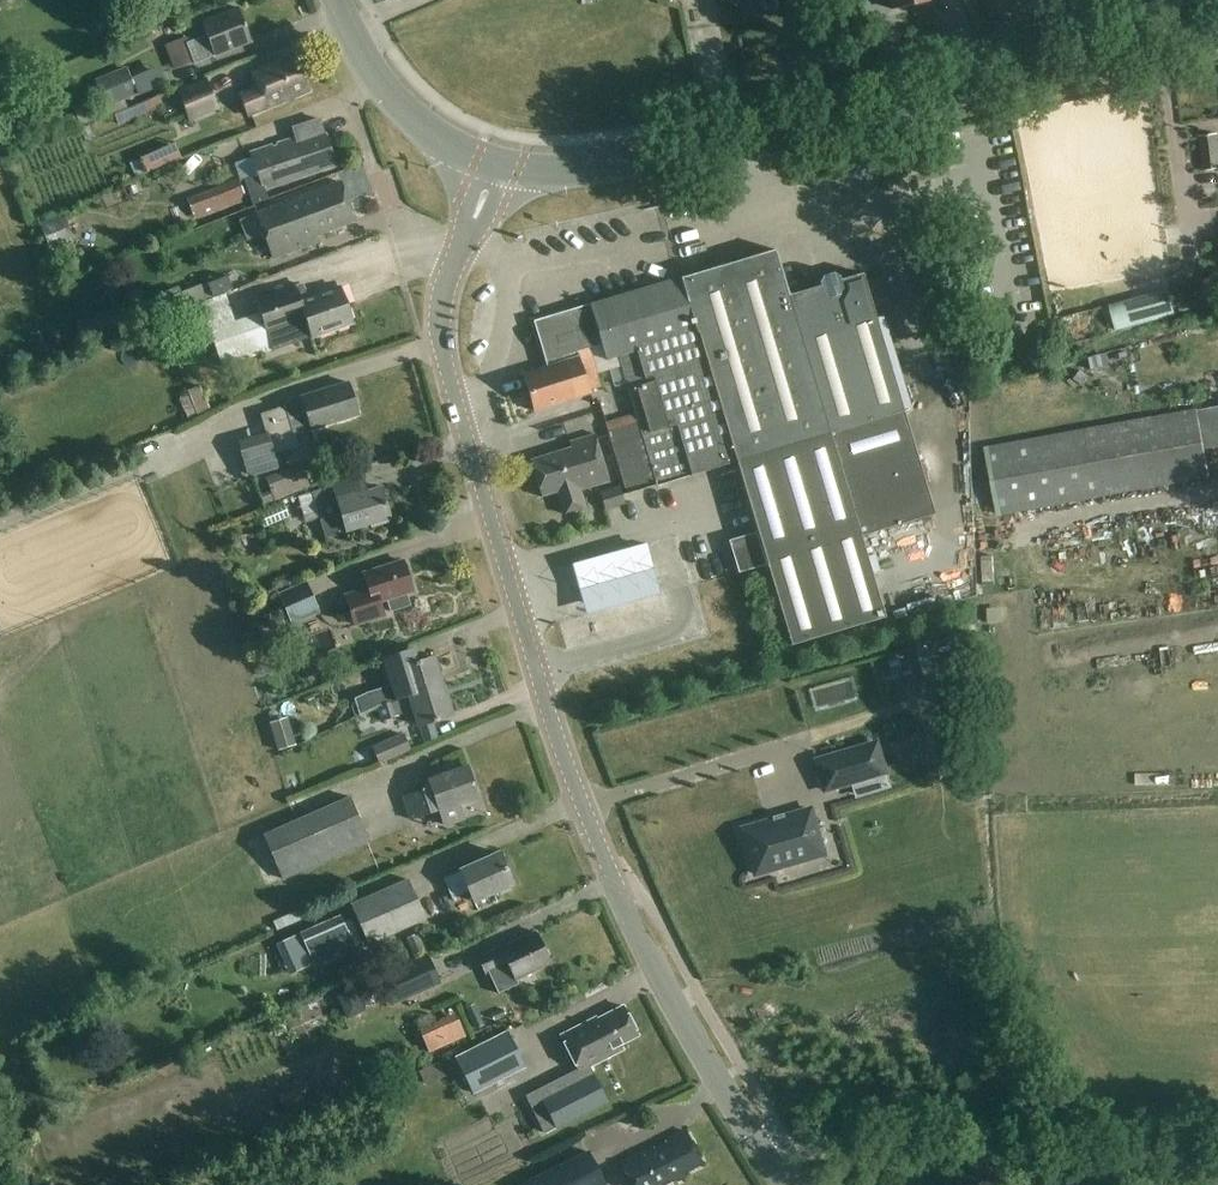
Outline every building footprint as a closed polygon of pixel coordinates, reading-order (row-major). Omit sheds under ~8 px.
[(910,0),(888,0),(889,9),(911,5),(910,0)] [(194,62),(214,54),(250,40),(237,6),(200,20),(206,35),(186,42),(194,62)] [(248,73),(254,87),(237,94),(246,114),(302,91),(289,61),(262,72),(261,67),(248,73)] [(128,68),(96,81),(108,109),(139,96),(138,92),(131,76),(129,72),(128,68)] [(159,69),(133,80),(139,96),(139,97),(166,86),(159,69)] [(177,93),(189,121),(219,109),(207,80),(177,93)] [(255,159),(237,164),(241,178),(244,178),(251,200),(265,196),(262,186),(334,164),(320,117),(291,125),(294,135),(251,148),(255,159)] [(88,127),(80,130),(84,141),(93,138),(88,127)] [(11,130),(5,138),(9,147),(18,148),(24,140),(21,131),(11,130)] [(1217,169),(1217,134),(1200,136),(1204,170),(1217,169)] [(161,171),(196,157),(190,141),(155,155),(161,171)] [(202,172),(221,164),(216,153),(198,161),(202,172)] [(196,221),(248,201),(240,179),(187,200),(196,221)] [(264,230),(349,198),(342,179),(257,209),(264,230)] [(349,198),(264,230),(273,255),(321,239),(319,233),(356,220),(349,198)] [(52,249),(69,242),(59,214),(41,221),(52,249)] [(619,357),(622,367),(636,414),(605,423),(626,495),(657,486),(736,462),(738,469),(741,468),(760,533),(769,564),(792,645),(885,617),(861,536),(932,515),(924,486),(871,309),(891,303),(883,277),(863,283),(861,275),(790,297),(776,251),(591,306),(592,310),(538,326),(550,366),(582,356),(580,351),(604,344),(608,360),(619,357)] [(1202,285),(1211,297),(1217,292),(1217,273),(1202,285)] [(208,284),(212,296),(224,291),(233,288),(228,276),(208,284)] [(235,321),(224,291),(212,296),(204,299),(205,301),(201,302),(210,331),(214,329),(226,365),(352,323),(339,285),(307,296),(302,282),(256,297),(261,312),(235,321)] [(195,288),(167,299),(173,313),(201,302),(205,301),(204,299),(202,294),(209,292),(206,284),(195,288)] [(1118,328),(1178,312),(1173,296),(1120,310),(1122,316),(1115,318),(1118,328)] [(598,374),(622,367),(619,357),(608,360),(604,344),(580,351),(582,356),(550,366),(551,367),(526,374),(537,412),(592,396),(591,392),(602,389),(598,374)] [(1104,357),(1090,361),(1092,370),(1106,366),(1104,357)] [(268,443),(257,446),(258,448),(243,453),(250,476),(278,467),(274,454),(298,446),(294,432),(312,427),(358,412),(348,378),(301,393),(303,398),(284,404),(284,406),(260,414),(268,443)] [(198,417),(212,412),(203,387),(188,392),(198,417)] [(947,404),(950,427),(961,426),(957,403),(947,404)] [(1211,408),(1198,410),(1198,408),(984,447),(997,517),(1210,479),(1205,453),(1217,451),(1217,406),(1211,408)] [(585,506),(580,493),(610,484),(595,435),(570,443),(572,449),(531,461),(542,498),(556,494),(562,513),(585,506)] [(366,494),(359,473),(333,481),(334,487),(300,497),(308,521),(321,517),(326,536),(389,518),(381,490),(366,494)] [(606,511),(627,504),(621,488),(600,495),(606,511)] [(760,533),(736,540),(745,571),(769,564),(760,533)] [(586,613),(660,593),(657,583),(647,544),(573,565),(583,603),(586,613)] [(411,602),(407,590),(413,589),(404,558),(364,570),(369,587),(344,595),(354,626),(384,617),(378,599),(387,597),(391,609),(411,602)] [(987,591),(988,561),(969,561),(968,591),(987,591)] [(293,626),(321,613),(307,583),(279,595),(293,626)] [(280,615),(269,619),(272,629),(284,625),(280,615)] [(354,698),(354,699),(359,713),(376,704),(378,704),(410,693),(443,683),(435,654),(433,655),(421,658),(420,659),(419,659),(419,658),(415,647),(384,659),(384,661),(386,668),(387,670),(388,674),(390,682),(391,685),(386,686),(376,690),(367,692),(354,698)] [(378,704),(376,704),(381,721),(414,710),(418,723),(452,714),(443,683),(410,693),(378,704)] [(269,723),(277,750),(296,745),(288,717),(269,723)] [(380,764),(411,752),(405,735),(373,747),(380,764)] [(875,743),(816,760),(825,791),(884,773),(875,743)] [(479,793),(470,768),(430,781),(431,784),(404,793),(412,815),(438,806),(444,825),(463,819),(457,800),(479,793)] [(975,773),(962,775),(963,787),(977,785),(975,773)] [(284,881),(371,843),(351,797),(304,818),(264,836),(284,881)] [(810,809),(742,829),(755,874),(823,854),(810,809)] [(459,872),(445,879),(455,901),(469,895),(472,904),(514,885),(498,850),(458,869),(459,872)] [(754,877),(755,891),(794,890),(794,877),(754,877)] [(369,947),(427,922),(409,880),(351,905),(369,947)] [(298,911),(272,923),(274,926),(276,932),(302,920),(300,914),(298,911)] [(317,969),(357,951),(342,916),(301,935),(317,969)] [(551,961),(535,930),(500,948),(499,946),(478,957),(486,973),(489,972),(500,993),(520,983),(517,978),(551,961)] [(412,951),(400,957),(404,965),(427,954),(418,934),(406,939),(412,951)] [(394,1009),(442,985),(428,955),(380,979),(394,1009)] [(370,988),(358,993),(366,1009),(377,1004),(370,988)] [(353,989),(336,997),(347,1019),(363,1011),(353,989)] [(638,1033),(624,1003),(587,1021),(586,1018),(561,1030),(580,1069),(622,1048),(619,1042),(638,1033)] [(420,1032),(430,1056),(467,1039),(457,1016),(420,1032)] [(508,1032),(455,1058),(473,1093),(525,1066),(508,1032)] [(452,1061),(429,1069),(434,1085),(458,1077),(452,1061)] [(576,1064),(527,1085),(533,1100),(582,1079),(576,1064)] [(595,1078),(545,1102),(557,1127),(607,1103),(595,1078)] [(630,1184),(671,1184),(685,1178),(683,1174),(703,1164),(686,1130),(664,1141),(665,1143),(654,1149),(653,1147),(620,1163),(630,1184)] [(531,1179),(534,1184),(601,1184),(604,1184),(588,1151),(531,1179)]
